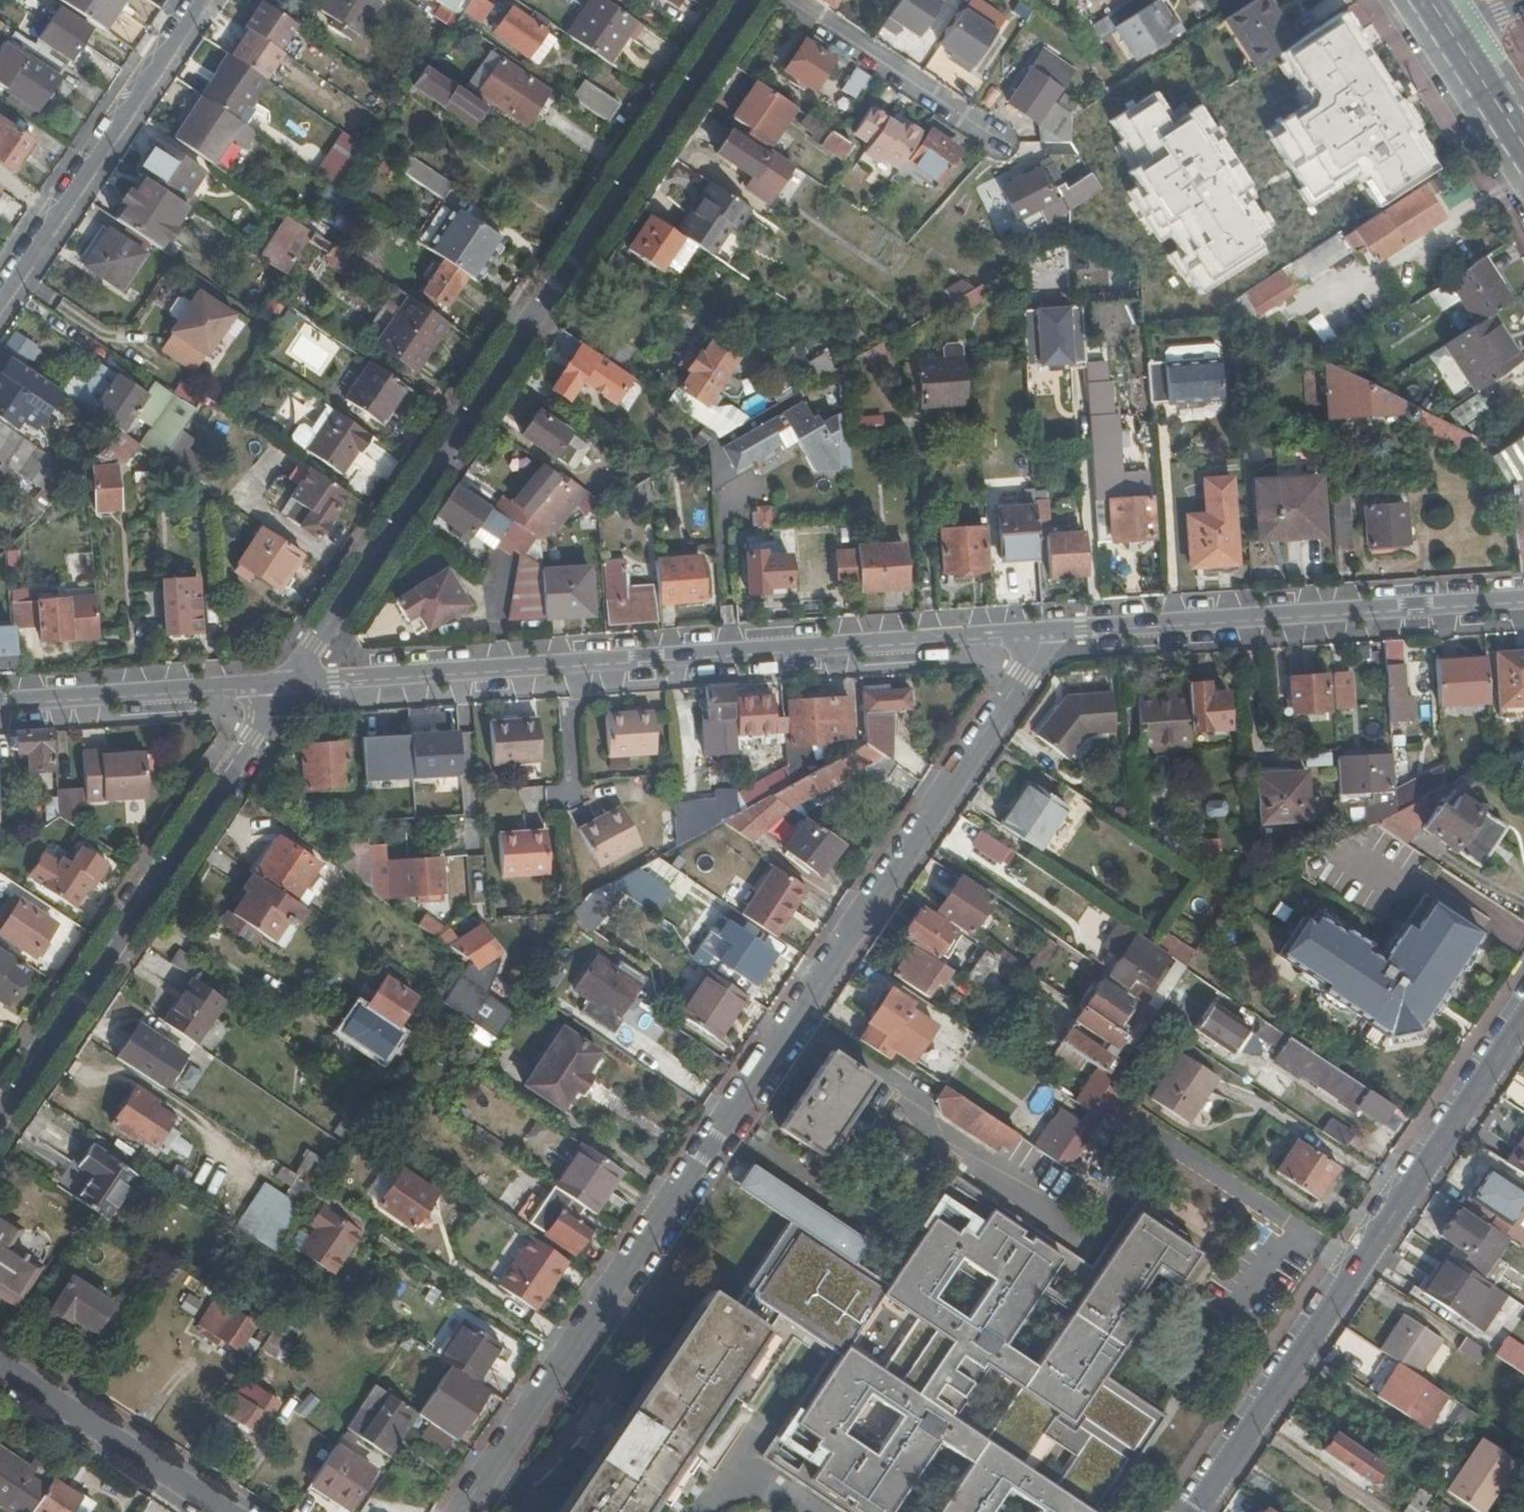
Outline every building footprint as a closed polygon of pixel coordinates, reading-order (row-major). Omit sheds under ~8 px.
[(107,0),(77,0),(98,14),(107,0)] [(320,11),(333,20),(343,26),(338,33),(351,42),(355,36),(357,38),(382,0),(327,0),(320,11)] [(476,0),(468,0),(459,14),(476,24),(487,7),(479,2),(476,0)] [(603,0),(590,0),(565,36),(606,63),(634,21),(606,2),(603,0)] [(676,9),(682,0),(662,0),(676,9)] [(825,8),(831,0),(813,0),(825,8)] [(884,18),(914,39),(939,4),(932,0),(897,0),(884,18)] [(1085,30),(1091,41),(1111,29),(1132,63),(1181,32),(1172,18),(1167,20),(1154,0),(1132,0),(1085,30)] [(1225,18),(1256,66),(1292,43),(1281,27),(1288,22),(1277,5),(1269,10),(1262,0),(1253,0),(1225,18)] [(1269,10),(1277,5),(1273,0),(1262,0),(1269,10)] [(245,27),(249,31),(232,58),(267,81),(285,54),(280,51),(297,27),(261,3),(245,27)] [(432,9),(429,13),(450,27),(455,21),(457,17),(441,6),(437,11),(432,9)] [(56,8),(45,25),(36,39),(67,60),(88,30),(56,8)] [(501,19),(490,35),(526,58),(543,33),(549,25),(531,12),(525,20),(512,11),(505,22),(501,19)] [(961,11),(937,46),(957,60),(954,65),(967,74),(994,33),(961,11)] [(32,17),(23,31),(36,39),(45,25),(32,17)] [(1225,18),(1219,22),(1251,70),(1256,66),(1225,18)] [(333,20),(328,27),(338,33),(343,26),(333,20)] [(1288,22),(1281,27),(1292,43),(1299,39),(1288,22)] [(54,78),(62,66),(12,33),(0,51),(0,87),(35,110),(55,79),(54,78)] [(551,39),(543,33),(526,58),(535,64),(551,39)] [(834,61),(827,56),(833,48),(814,36),(808,45),(803,41),(784,71),(815,91),(834,61)] [(1354,46),(1317,70),(1356,131),(1394,106),(1354,46)] [(491,54),(466,87),(473,93),(498,60),(491,54)] [(219,73),(212,83),(202,99),(239,123),(246,128),(256,113),(253,110),(261,98),(258,95),(267,81),(232,58),(227,55),(217,70),(219,73)] [(1007,102),(1037,122),(1038,142),(1067,142),(1068,120),(1071,118),(1049,103),(1065,78),(1035,58),(1007,102)] [(528,79),(500,61),(474,101),(492,113),(496,106),(524,124),(545,92),(527,80),(528,79)] [(411,86),(486,136),(498,117),(492,113),(474,101),(424,67),(411,86)] [(219,73),(217,70),(210,81),(212,83),(219,73)] [(848,89),(864,100),(875,83),(858,72),(848,89)] [(734,119),(750,131),(747,135),(766,148),(767,149),(795,109),(757,83),(734,119)] [(1152,83),(1116,106),(1147,158),(1164,147),(1184,134),(1152,83)] [(582,86),(572,101),(603,121),(612,106),(582,86)] [(182,110),(189,114),(180,129),(173,139),(212,165),(239,123),(202,99),(193,93),(182,110)] [(395,93),(391,100),(398,106),(403,98),(395,93)] [(876,164),(879,161),(897,172),(923,132),(902,119),(897,126),(884,117),(885,115),(871,106),(850,138),(863,147),(860,152),(876,164)] [(1375,166),(1416,139),(1394,106),(1356,131),(1354,132),(1375,166)] [(189,114),(182,110),(173,124),(180,129),(189,114)] [(0,121),(0,167),(10,174),(31,143),(0,121)] [(823,142),(820,146),(843,162),(853,148),(838,138),(821,126),(814,136),(823,142)] [(735,127),(730,135),(761,156),(762,153),(766,148),(747,135),(735,127)] [(369,150),(344,133),(317,175),(329,183),(330,183),(341,191),(362,159),(369,150)] [(945,143),(930,133),(910,163),(940,184),(957,159),(950,155),(953,151),(944,144),(945,143)] [(1265,175),(1238,134),(1202,158),(1228,200),(1265,175)] [(749,177),(741,190),(754,198),(777,163),(762,153),(761,156),(730,135),(716,155),(726,162),(724,165),(734,171),(736,168),(749,177)] [(385,147),(375,140),(369,150),(382,159),(385,155),(382,152),(385,147)] [(158,143),(137,174),(182,205),(203,173),(158,143)] [(1043,217),(1067,202),(1070,206),(1097,189),(1098,188),(1089,174),(1064,189),(1047,158),(1033,167),(1034,171),(1000,189),(1015,220),(1038,208),(1043,217)] [(786,169),(777,163),(754,198),(763,205),(786,169)] [(415,164),(407,175),(442,199),(450,188),(415,164)] [(1446,169),(1443,164),(1429,173),(1433,178),(1446,169)] [(182,205),(137,174),(110,217),(156,247),(182,205)] [(320,196),(343,211),(352,198),(343,192),(341,191),(330,183),(329,183),(320,196)] [(747,208),(710,183),(675,233),(678,235),(696,246),(710,257),(730,228),(734,230),(735,231),(750,210),(747,208)] [(1358,226),(1354,221),(1334,234),(1341,245),(1346,242),(1354,252),(1363,247),(1373,262),(1438,220),(1418,188),(1358,226)] [(1068,207),(1068,209),(1068,210),(1083,231),(1112,211),(1097,189),(1070,206),(1068,207)] [(1119,234),(1139,259),(1130,267),(1139,272),(1172,244),(1138,200),(1123,213),(1131,224),(1119,234)] [(453,207),(425,248),(444,262),(464,275),(474,282),(502,240),(453,207)] [(301,225),(287,216),(259,257),(286,275),(309,241),(313,234),(301,225)] [(628,251),(655,269),(665,254),(678,235),(675,233),(651,217),(628,251)] [(142,255),(108,231),(83,267),(118,291),(142,255)] [(328,262),(348,276),(357,264),(313,234),(309,241),(323,250),(326,253),(328,262)] [(1314,268),(1343,248),(1341,245),(1334,234),(1303,254),(1314,268)] [(696,246),(678,235),(665,254),(683,265),(696,246)] [(1176,248),(1153,263),(1193,322),(1211,318),(1218,310),(1217,309),(1235,298),(1194,236),(1176,248)] [(615,251),(613,253),(604,267),(627,282),(637,266),(615,251)] [(1481,259),(1446,282),(1473,325),(1487,316),(1508,302),(1481,259)] [(423,291),(444,305),(464,275),(444,262),(423,291)] [(1016,265),(975,290),(956,301),(962,312),(1018,279),(1017,277),(1016,265)] [(1260,319),(1294,296),(1278,270),(1242,293),(1260,319)] [(169,331),(205,355),(233,314),(197,289),(187,304),(191,307),(183,319),(179,316),(169,331)] [(409,299),(378,344),(407,365),(416,353),(422,356),(445,323),(409,299)] [(1079,309),(1022,313),(1026,367),(1083,363),(1079,309)] [(1474,391),(1517,363),(1487,316),(1473,325),(1444,345),(1474,391)] [(884,334),(879,338),(881,343),(887,339),(884,334)] [(687,371),(689,373),(678,390),(706,407),(717,390),(725,395),(734,381),(727,376),(737,359),(730,354),(735,346),(718,336),(713,344),(709,342),(701,354),(698,352),(687,371)] [(589,392),(612,407),(631,378),(578,343),(568,357),(571,360),(549,392),(568,403),(575,392),(584,398),(589,392)] [(867,365),(885,356),(878,344),(861,355),(867,365)] [(944,350),(945,362),(963,361),(963,349),(959,346),(948,347),(944,350)] [(1440,347),(1411,367),(1425,388),(1455,369),(1440,347)] [(422,356),(416,353),(407,365),(414,369),(422,356)] [(157,370),(143,361),(137,370),(151,379),(157,370)] [(945,362),(903,365),(905,409),(921,408),(965,404),(963,361),(945,362)] [(1165,363),(1145,364),(1148,404),(1166,403),(1167,406),(1221,401),(1218,362),(1165,367),(1165,363)] [(1375,390),(1323,363),(1326,421),(1405,414),(1407,420),(1416,418),(1416,410),(1375,390)] [(345,400),(379,423),(404,387),(370,364),(345,400)] [(32,420),(45,401),(4,374),(0,379),(0,415),(15,426),(23,414),(32,420)] [(144,393),(117,376),(92,413),(120,432),(122,433),(134,415),(147,395),(144,393)] [(787,377),(770,387),(778,403),(794,394),(795,394),(787,377)] [(144,393),(147,395),(134,415),(145,422),(152,411),(159,416),(140,445),(151,453),(162,460),(173,442),(187,421),(195,408),(182,400),(153,380),(144,393)] [(794,394),(778,403),(718,438),(706,445),(709,493),(748,471),(746,465),(779,448),(782,450),(794,442),(813,474),(848,470),(847,444),(845,410),(818,425),(812,416),(809,418),(794,394)] [(216,404),(203,396),(195,408),(208,417),(217,405),(216,404)] [(559,443),(566,431),(564,430),(547,418),(553,410),(545,405),(539,414),(537,413),(523,435),(565,464),(573,452),(559,443)] [(352,454),(356,457),(369,437),(331,410),(304,451),(339,473),(352,454)] [(553,410),(547,418),(564,430),(567,426),(570,422),(553,410)] [(1416,410),(1416,418),(1418,429),(1441,440),(1448,426),(1434,419),(1416,410)] [(1117,419),(1125,460),(1137,458),(1130,416),(1117,419)] [(882,417),(857,418),(857,428),(882,427),(882,417)] [(567,426),(588,440),(591,436),(570,422),(567,426)] [(55,500),(75,479),(78,476),(0,425),(0,464),(55,500)] [(1497,467),(1507,483),(1523,472),(1523,435),(1499,452),(1448,426),(1441,440),(1497,467)] [(1090,453),(1094,507),(1095,528),(1096,544),(1153,540),(1150,500),(1135,500),(1135,485),(1118,485),(1115,429),(1088,430),(1090,453)] [(708,431),(698,441),(701,447),(706,445),(718,438),(708,431)] [(120,432),(85,469),(86,489),(93,489),(94,512),(118,511),(115,464),(134,441),(122,433),(120,432)] [(1327,434),(1327,439),(1330,490),(1337,490),(1333,433),(1327,434)] [(181,468),(206,484),(215,471),(191,454),(181,468)] [(328,522),(327,521),(345,492),(298,460),(282,484),(294,493),(302,499),(298,504),(296,504),(287,519),(317,538),(328,522)] [(78,476),(75,479),(77,496),(86,496),(86,489),(85,469),(78,476)] [(561,485),(541,471),(511,503),(519,509),(510,522),(539,542),(564,527),(562,524),(577,506),(583,516),(600,507),(601,504),(565,479),(561,485)] [(633,486),(634,501),(649,500),(647,478),(633,486)] [(1317,479),(1256,484),(1260,539),(1320,535),(1317,479)] [(1203,518),(1184,519),(1187,569),(1207,568),(1207,575),(1233,573),(1227,482),(1201,483),(1203,518)] [(458,486),(457,487),(437,517),(454,528),(452,533),(466,542),(478,524),(489,508),(458,486)] [(1337,490),(1330,490),(1334,548),(1352,547),(1349,489),(1337,490)] [(1508,492),(1516,573),(1523,572),(1523,490),(1508,492)] [(1387,506),(1365,509),(1367,550),(1407,546),(1404,505),(1407,505),(1406,499),(1387,501),(1387,506)] [(500,516),(489,508),(478,524),(489,532),(500,516)] [(772,529),(772,508),(751,508),(752,530),(772,529)] [(997,512),(1000,562),(1036,560),(1033,510),(997,512)] [(489,532),(503,541),(498,548),(513,559),(517,553),(523,558),(507,622),(544,619),(541,574),(539,542),(510,522),(500,516),(489,532)] [(268,532),(262,528),(239,563),(254,572),(269,583),(277,572),(286,577),(301,554),(268,532)] [(984,571),(981,529),(939,531),(942,574),(984,571)] [(1084,578),(1081,536),(1045,538),(1048,580),(1084,578)] [(854,549),(854,554),(856,585),(856,591),(895,588),(894,564),(902,564),(901,546),(854,549)] [(763,553),(744,554),(746,594),(764,594),(764,588),(788,587),(787,558),(763,558),(763,553)] [(832,555),(833,586),(856,585),(854,554),(832,555)] [(697,559),(653,562),(657,605),(700,600),(697,559)] [(652,593),(628,594),(625,562),(601,563),(606,625),(654,621),(652,593)] [(239,563),(234,570),(248,580),(254,572),(239,563)] [(902,564),(894,564),(895,588),(904,587),(902,564)] [(587,570),(541,574),(544,619),(591,616),(587,570)] [(286,577),(277,572),(269,583),(278,589),(286,577)] [(466,604),(446,572),(396,600),(407,619),(417,613),(426,628),(466,604)] [(166,633),(201,631),(198,594),(163,596),(166,633)] [(41,603),(12,605),(13,627),(38,625),(39,641),(61,640),(68,639),(66,600),(41,603)] [(11,660),(12,660),(10,631),(0,631),(0,661),(11,660)] [(1404,636),(1388,638),(1393,717),(1415,716),(1414,694),(1406,694),(1404,636)] [(1501,702),(1502,702),(1523,701),(1523,650),(1499,651),(1501,702)] [(1489,656),(1440,658),(1442,700),(1490,698),(1489,656)] [(1339,706),(1354,705),(1353,671),(1337,671),(1339,706)] [(1331,706),(1329,673),(1293,676),(1295,708),(1331,706)] [(1189,681),(1189,683),(1192,728),(1231,725),(1227,690),(1211,691),(1210,679),(1189,681)] [(1141,691),(1145,746),(1194,743),(1192,728),(1189,683),(1172,684),(1172,689),(1141,691)] [(705,690),(709,740),(734,738),(731,687),(705,690)] [(861,690),(862,706),(865,734),(866,745),(864,746),(890,763),(890,714),(909,712),(909,691),(888,692),(888,688),(861,690)] [(1114,690),(1071,693),(1041,731),(1070,753),(1088,728),(1119,726),(1114,690)] [(735,699),(738,737),(785,733),(784,718),(773,718),(772,697),(735,699)] [(836,744),(836,737),(865,734),(862,706),(849,707),(848,705),(833,706),(832,701),(788,704),(792,746),(836,744)] [(655,758),(653,714),(631,715),(631,721),(606,723),(608,773),(628,772),(628,760),(655,758)] [(537,721),(509,723),(510,730),(538,728),(537,721)] [(491,769),(541,766),(538,728),(510,730),(509,723),(489,725),(491,769)] [(458,732),(410,735),(413,781),(461,778),(458,732)] [(28,771),(49,770),(47,733),(16,735),(17,752),(26,752),(28,771)] [(410,735),(362,738),(364,784),(413,781),(410,735)] [(301,749),(305,793),(349,790),(346,745),(301,749)] [(890,763),(864,746),(789,788),(772,797),(790,809),(815,796),(819,796),(831,790),(835,798),(849,790),(845,781),(871,768),(889,780),(897,768),(890,763)] [(1331,750),(1306,752),(1307,766),(1332,764),(1331,750)] [(149,800),(145,757),(120,757),(102,758),(98,752),(83,753),(87,804),(149,800)] [(1390,754),(1339,757),(1341,791),(1373,789),(1374,793),(1393,792),(1390,754)] [(1444,765),(1417,768),(1420,797),(1446,784),(1444,765)] [(1417,768),(1396,769),(1398,795),(1399,807),(1416,799),(1420,797),(1417,768)] [(1308,817),(1305,769),(1257,771),(1259,819),(1308,817)] [(1043,849),(1071,806),(1030,780),(1000,823),(1043,849)] [(57,790),(57,795),(59,818),(76,829),(74,789),(57,790)] [(1424,825),(1480,865),(1506,826),(1461,794),(1450,811),(1439,804),(1424,825)] [(57,795),(45,796),(46,826),(59,818),(57,795)] [(1398,795),(1367,805),(1368,824),(1376,819),(1399,807),(1398,795)] [(741,815),(739,815),(723,824),(751,842),(790,809),(772,797),(741,815)] [(1416,799),(1399,807),(1376,819),(1407,840),(1429,808),(1416,799)] [(739,800),(674,808),(676,850),(702,836),(721,825),(723,824),(739,815),(741,815),(739,800)] [(1225,801),(1205,804),(1208,819),(1227,816),(1225,801)] [(1128,806),(1117,807),(1118,819),(1129,818),(1128,806)] [(640,849),(621,812),(602,822),(605,828),(583,840),(598,872),(640,849)] [(784,849),(819,876),(842,844),(807,821),(784,849)] [(605,828),(602,822),(580,834),(583,840),(605,828)] [(975,846),(1000,863),(1011,847),(985,830),(975,846)] [(545,833),(516,835),(516,843),(547,841),(545,833)] [(500,880),(548,876),(547,841),(516,843),(516,835),(497,836),(500,880)] [(1222,837),(1200,838),(1201,858),(1224,856),(1222,837)] [(318,868),(279,840),(255,876),(295,904),(318,868)] [(368,848),(368,854),(370,878),(370,890),(370,894),(372,895),(382,903),(378,847),(368,848)] [(65,872),(58,868),(44,890),(72,908),(86,888),(92,881),(96,883),(108,865),(83,848),(65,872)] [(356,879),(370,878),(368,854),(368,848),(354,849),(356,879)] [(354,878),(356,879),(354,849),(339,849),(331,862),(354,878)] [(1200,860),(1191,853),(1184,863),(1194,870),(1200,860)] [(442,894),(440,860),(405,862),(407,896),(442,894)] [(658,860),(639,870),(667,888),(701,909),(710,895),(658,860)] [(775,868),(742,916),(776,939),(809,891),(775,868)] [(639,870),(609,886),(651,912),(667,888),(639,870)] [(247,894),(239,905),(233,915),(259,932),(275,943),(290,921),(299,927),(308,913),(295,904),(255,876),(253,875),(242,891),(247,894)] [(991,899),(959,877),(937,910),(969,932),(991,899)] [(96,883),(92,881),(86,888),(91,891),(96,883)] [(247,894),(242,891),(235,902),(239,905),(247,894)] [(1405,917),(1412,922),(1430,898),(1423,893),(1405,917)] [(1420,1021),(1482,928),(1432,895),(1413,924),(1405,918),(1381,955),(1365,944),(1368,940),(1343,923),(1340,928),(1315,911),(1310,919),(1303,914),(1278,951),(1324,982),(1321,986),(1367,1017),(1366,1018),(1383,1029),(1387,1028),(1388,1033),(1418,1027),(1417,1022),(1420,1021)] [(604,899),(586,919),(594,927),(613,907),(604,899)] [(19,903),(0,930),(0,947),(52,983),(59,972),(32,953),(51,924),(19,903)] [(922,908),(903,935),(935,957),(954,929),(922,908)] [(225,909),(217,921),(251,944),(259,932),(233,915),(225,909)] [(548,928),(565,926),(564,919),(563,911),(555,915),(546,916),(548,928)] [(413,919),(413,923),(428,935),(436,934),(437,918),(413,919)] [(445,918),(437,918),(436,934),(446,934),(445,918)] [(726,922),(720,918),(699,950),(710,958),(721,940),(717,937),(726,922)] [(721,940),(710,958),(701,970),(709,974),(745,997),(751,1001),(758,990),(754,987),(776,955),(726,922),(717,937),(721,940)] [(463,940),(458,944),(449,950),(468,963),(476,971),(500,955),(492,944),(491,945),(480,928),(463,940)] [(1163,929),(1155,943),(1167,951),(1176,957),(1187,964),(1193,954),(1196,950),(1163,929)] [(1135,974),(1147,982),(1167,951),(1155,943),(1138,932),(1112,972),(1128,984),(1135,974)] [(1034,952),(1039,955),(1028,971),(1036,977),(1051,954),(1046,951),(1050,945),(1042,940),(1034,952)] [(937,981),(941,983),(952,968),(941,961),(940,962),(915,946),(897,973),(928,993),(937,981)] [(985,949),(976,963),(966,977),(977,985),(988,968),(996,957),(985,949)] [(7,1006),(28,973),(0,955),(0,1002),(7,1006)] [(200,967),(182,955),(174,966),(193,979),(200,967)] [(613,970),(614,968),(598,957),(576,989),(587,998),(580,1010),(609,1030),(637,987),(613,970)] [(1187,964),(1176,957),(1147,1002),(1158,1009),(1180,975),(1186,965),(1187,964)] [(1186,965),(1180,975),(1203,992),(1210,981),(1186,965)] [(1014,987),(988,968),(977,985),(1004,1003),(1014,987)] [(745,997),(709,974),(680,1017),(716,1040),(745,997)] [(224,1001),(193,979),(164,1024),(178,1034),(195,1045),(224,1001)] [(457,979),(441,1003),(495,1040),(506,1024),(512,1015),(457,979)] [(1132,1000),(1103,979),(1085,1006),(1115,1026),(1118,1021),(1132,1000)] [(386,980),(365,1010),(394,1030),(414,999),(386,980)] [(892,989),(857,1038),(887,1058),(893,1051),(904,1058),(929,1023),(907,1007),(911,1002),(892,989)] [(1231,1051),(1248,1025),(1211,1000),(1194,1026),(1231,1051)] [(440,1002),(434,1011),(490,1049),(495,1040),(441,1003),(440,1002)] [(1147,1002),(1139,1015),(1149,1022),(1152,1017),(1158,1009),(1147,1002)] [(1108,1053),(1070,1027),(1061,1041),(1063,1042),(1078,1052),(1106,1071),(1130,1037),(1115,1026),(1085,1006),(1083,1008),(1075,1020),(1113,1046),(1108,1053)] [(1152,1017),(1149,1022),(1146,1025),(1151,1029),(1157,1020),(1152,1017)] [(1118,1021),(1115,1026),(1130,1037),(1133,1031),(1118,1021)] [(513,1029),(506,1024),(495,1040),(503,1045),(513,1029)] [(159,1038),(139,1025),(117,1058),(164,1089),(186,1056),(170,1046),(173,1041),(162,1034),(159,1038)] [(596,1054),(560,1030),(522,1086),(558,1111),(572,1090),(579,1095),(590,1078),(584,1073),(596,1054)] [(352,1032),(333,1061),(376,1089),(390,1068),(385,1065),(390,1058),(352,1032)] [(1381,1121),(1393,1104),(1312,1051),(1290,1035),(1276,1056),(1297,1074),(1301,1068),(1355,1106),(1356,1104),(1381,1121)] [(495,1040),(490,1049),(487,1054),(494,1058),(503,1045),(495,1040)] [(1078,1052),(1063,1042),(1055,1054),(1070,1064),(1078,1052)] [(871,1077),(830,1049),(778,1127),(818,1156),(871,1077)] [(1187,1119),(1217,1074),(1179,1049),(1149,1095),(1187,1119)] [(1108,1082),(1094,1073),(1077,1101),(1090,1109),(1107,1083),(1108,1082)] [(1107,1083),(1090,1109),(1092,1111),(1059,1161),(1075,1172),(1106,1128),(1116,1135),(1138,1104),(1107,1083)] [(947,1086),(938,1099),(943,1112),(998,1151),(1013,1131),(947,1086)] [(135,1139),(137,1136),(154,1147),(173,1120),(156,1108),(158,1104),(136,1089),(113,1123),(135,1139)] [(455,1101),(446,1095),(440,1104),(449,1110),(455,1101)] [(374,1104),(363,1096),(344,1124),(355,1132),(361,1124),(361,1123),(374,1104)] [(1063,1104),(1036,1146),(1057,1160),(1084,1118),(1063,1104)] [(1332,1118),(1323,1131),(1346,1147),(1355,1133),(1332,1118)] [(355,1132),(344,1124),(336,1136),(348,1144),(350,1141),(355,1132)] [(1523,1151),(1523,1138),(1507,1163),(1514,1167),(1523,1151)] [(1276,1173),(1316,1200),(1338,1167),(1298,1141),(1276,1173)] [(91,1147),(86,1143),(70,1166),(76,1170),(91,1147)] [(76,1170),(89,1180),(75,1201),(95,1215),(106,1222),(136,1177),(91,1147),(76,1170)] [(618,1171),(582,1147),(555,1188),(584,1208),(595,1215),(609,1194),(605,1191),(618,1171)] [(1514,1167),(1523,1174),(1523,1151),(1514,1167)] [(307,1181),(320,1161),(310,1153),(297,1174),(307,1181)] [(1489,1165),(1464,1206),(1487,1222),(1510,1237),(1523,1246),(1523,1245),(1523,1189),(1509,1178),(1512,1174),(1505,1170),(1502,1174),(1489,1165)] [(436,1193),(404,1171),(380,1205),(413,1227),(436,1193)] [(622,1174),(618,1171),(605,1191),(609,1194),(622,1174)] [(236,1229),(279,1253),(304,1207),(261,1183),(236,1229)] [(554,1187),(545,1200),(529,1224),(575,1254),(592,1227),(578,1217),(584,1208),(555,1188),(554,1187)] [(310,1200),(325,1210),(361,1234),(368,1224),(317,1190),(310,1200)] [(545,1200),(538,1196),(523,1219),(529,1224),(545,1200)] [(774,1435),(812,1460),(800,1478),(852,1511),(879,1511),(928,1438),(961,1459),(926,1511),(1082,1511),(1149,1411),(1093,1374),(1139,1305),(1125,1296),(1151,1256),(1175,1272),(1194,1245),(1133,1204),(1031,1358),(998,1336),(1056,1250),(985,1203),(973,1221),(936,1196),(882,1278),(850,1257),(862,1239),(797,1197),(737,1287),(738,1288),(728,1303),(762,1327),(770,1315),(829,1353),(774,1435)] [(1443,1234),(1455,1243),(1448,1252),(1484,1277),(1510,1237),(1487,1222),(1486,1224),(1461,1208),(1443,1234)] [(318,1230),(324,1235),(309,1258),(334,1275),(361,1234),(325,1210),(314,1227),(318,1230)] [(17,1306),(43,1269),(12,1249),(22,1233),(0,1217),(0,1295),(17,1306)] [(1249,1218),(1242,1234),(1264,1242),(1271,1226),(1249,1218)] [(324,1235),(318,1230),(303,1253),(309,1258),(324,1235)] [(567,1262),(532,1238),(498,1289),(506,1294),(535,1312),(567,1262)] [(1448,1252),(1423,1290),(1482,1329),(1507,1292),(1484,1277),(1448,1252)] [(287,1289),(293,1292),(306,1271),(299,1267),(289,1284),(290,1285),(287,1289)] [(65,1291),(52,1311),(69,1322),(77,1327),(80,1323),(92,1331),(95,1333),(105,1317),(103,1316),(108,1307),(72,1283),(66,1291),(65,1291)] [(624,1403),(611,1395),(594,1419),(679,1474),(693,1454),(680,1445),(762,1327),(704,1286),(624,1403)] [(186,1294),(179,1310),(195,1316),(202,1301),(186,1294)] [(232,1309),(220,1301),(211,1314),(224,1322),(230,1312),(232,1309)] [(238,1350),(253,1327),(230,1312),(224,1322),(211,1314),(198,1334),(216,1346),(222,1339),(238,1350)] [(1441,1339),(1404,1313),(1381,1350),(1383,1351),(1419,1375),(1441,1339)] [(69,1322),(67,1325),(88,1338),(92,1331),(80,1323),(77,1327),(69,1322)] [(500,1347),(464,1324),(439,1359),(451,1367),(471,1380),(476,1383),(500,1347)] [(1495,1353),(1523,1373),(1523,1345),(1508,1334),(1495,1353)] [(1460,1347),(1485,1363),(1492,1351),(1468,1335),(1460,1347)] [(412,1341),(406,1336),(399,1347),(405,1351),(412,1341)] [(1355,1349),(1375,1362),(1383,1351),(1381,1350),(1362,1338),(1355,1349)] [(471,1380),(451,1367),(418,1418),(427,1424),(437,1431),(440,1426),(458,1437),(470,1419),(476,1423),(492,1398),(469,1383),(471,1380)] [(1449,1394),(1425,1379),(1404,1412),(1427,1427),(1449,1394)] [(280,1403),(256,1388),(250,1397),(246,1402),(242,1399),(237,1396),(225,1414),(261,1437),(272,1419),(271,1418),(280,1403)] [(352,1418),(344,1431),(382,1456),(410,1413),(372,1388),(361,1405),(377,1414),(368,1428),(352,1418)] [(1466,1406),(1459,1418),(1477,1429),(1484,1418),(1466,1406)] [(661,1500),(679,1474),(594,1419),(578,1441),(592,1451),(551,1511),(644,1511),(655,1496),(661,1500)] [(417,1440),(442,1456),(452,1441),(437,1431),(427,1424),(417,1440)] [(1383,1465),(1335,1432),(1325,1449),(1372,1482),(1383,1465)] [(1481,1435),(1468,1455),(1503,1478),(1516,1460),(1481,1435)] [(370,1474),(333,1448),(311,1483),(349,1508),(370,1474)] [(13,1511),(29,1511),(50,1480),(30,1467),(28,1470),(0,1452),(0,1503),(13,1511)] [(1480,1511),(1482,1511),(1503,1478),(1468,1455),(1446,1488),(1480,1511)] [(50,1480),(29,1511),(69,1511),(78,1498),(50,1480)] [(1433,1496),(1420,1488),(1405,1511),(1423,1511),(1433,1496)] [(78,1498),(69,1511),(71,1511),(79,1511),(85,1503),(78,1498)]
